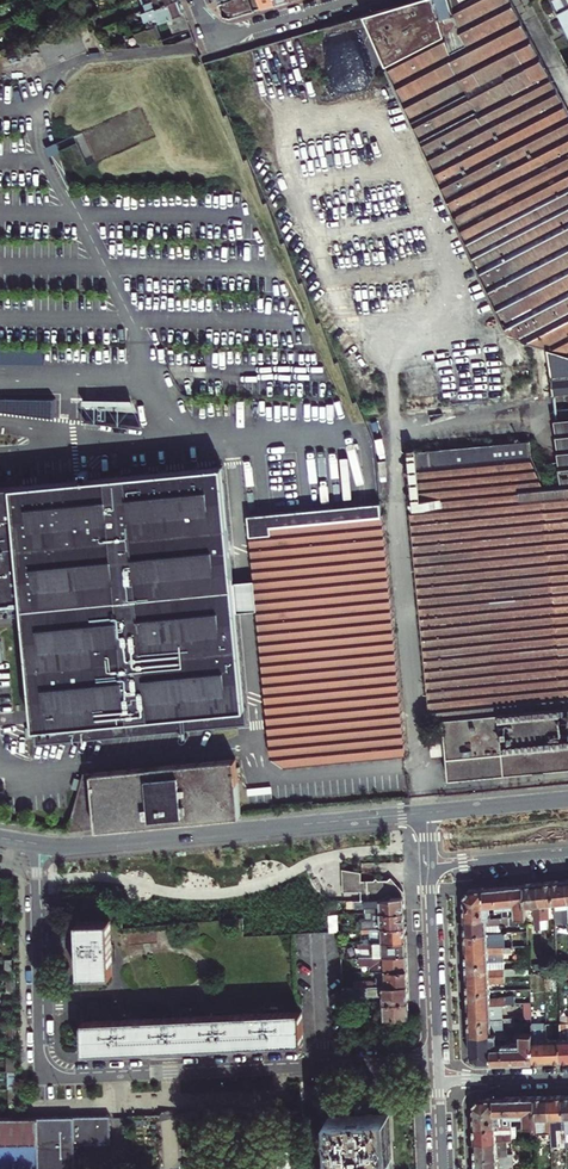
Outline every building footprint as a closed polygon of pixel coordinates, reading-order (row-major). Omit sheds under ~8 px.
[(166,19),(184,12),(182,5),(180,0),(173,0),(149,10),(144,11),(148,21),(155,19),(156,22),(166,19)] [(149,10),(173,0),(145,0),(149,10)] [(220,3),(224,12),(227,14),(232,17),(263,8),(261,0),(227,0),(220,3)] [(364,14),(543,397),(567,395),(567,110),(531,40),(526,44),(507,0),(449,0),(454,17),(458,30),(465,45),(451,53),(445,35),(441,21),(434,0),(414,0),(364,14)] [(454,17),(449,0),(434,0),(441,21),(454,17)] [(559,19),(561,18),(567,12),(567,0),(550,0),(559,19)] [(184,12),(166,19),(169,27),(187,20),(186,15),(184,12)] [(173,35),(191,29),(189,23),(187,20),(169,27),(173,35)] [(458,30),(445,35),(451,53),(465,45),(458,30)] [(0,397),(0,412),(50,418),(50,397),(0,397)] [(134,397),(85,397),(85,421),(145,427),(134,397)] [(554,410),(554,412),(554,411),(561,483),(544,485),(529,440),(410,451),(433,720),(445,719),(447,741),(434,742),(435,754),(448,753),(451,778),(567,767),(567,409),(554,410)] [(0,488),(0,609),(24,606),(26,625),(35,710),(39,742),(216,727),(245,724),(222,467),(0,488)] [(248,515),(250,537),(273,535),(273,525),(383,516),(381,502),(248,515)] [(383,516),(273,525),(273,535),(250,537),(271,755),(284,767),(406,754),(383,516)] [(70,823),(68,832),(135,825),(203,819),(240,816),(238,790),(236,758),(84,772),(79,789),(70,823)] [(404,889),(392,876),(389,879),(379,879),(377,876),(375,879),(363,879),(362,871),(341,869),(342,890),(361,889),(361,900),(391,898),(391,897),(404,896),(404,889)] [(12,879),(1,879),(1,895),(12,894),(12,879)] [(566,881),(559,881),(552,882),(554,904),(560,904),(562,919),(567,918),(567,902),(566,881)] [(545,883),(538,884),(542,921),(549,920),(548,905),(554,904),(552,882),(545,883)] [(542,921),(538,884),(532,884),(523,885),(526,907),(533,906),(535,930),(542,929),(542,921)] [(526,907),(523,885),(511,886),(495,888),(497,904),(501,904),(501,909),(506,909),(506,907),(515,907),(515,917),(526,916),(526,907)] [(497,904),(495,888),(468,890),(463,897),(463,902),(464,919),(486,918),(490,918),(490,915),(485,915),(485,905),(494,904),(495,914),(502,914),(501,909),(501,904),(497,904)] [(391,898),(361,900),(358,900),(358,903),(359,905),(366,905),(368,903),(370,902),(370,905),(381,904),(381,912),(404,911),(404,906),(404,896),(391,897),(391,898)] [(12,911),(12,899),(4,900),(4,911),(12,911)] [(346,929),(343,901),(329,902),(332,930),(346,929)] [(404,911),(381,912),(381,920),(379,919),(361,920),(359,923),(359,929),(361,929),(369,928),(373,928),(405,927),(405,920),(404,911)] [(465,928),(465,933),(487,932),(527,931),(526,916),(515,917),(490,918),(486,918),(464,919),(465,928)] [(109,921),(78,923),(79,943),(81,976),(112,974),(109,921)] [(405,934),(405,927),(373,928),(373,938),(370,938),(370,942),(406,940),(405,934)] [(466,947),(502,946),(502,938),(487,939),(487,932),(465,933),(465,940),(466,947)] [(371,948),(372,956),(406,954),(406,947),(406,940),(370,942),(361,943),(361,948),(371,948)] [(13,959),(13,943),(7,943),(4,943),(4,959),(13,959)] [(466,953),(466,962),(488,962),(488,954),(503,953),(502,946),(466,947),(466,953)] [(377,959),(377,970),(407,969),(407,962),(406,954),(372,956),(360,956),(360,965),(374,964),(373,959),(377,959)] [(467,970),(467,976),(504,975),(503,968),(488,968),(488,962),(466,962),(467,970)] [(353,981),(353,987),(408,984),(407,977),(407,969),(377,970),(378,981),(353,981)] [(467,983),(468,991),(489,990),(489,983),(504,982),(504,975),(467,976),(467,983)] [(384,995),(384,1001),(409,1001),(408,993),(408,984),(353,987),(346,987),(347,996),(384,995)] [(468,1000),(468,1006),(501,1005),(505,1005),(505,997),(490,998),(489,990),(468,991),(468,1000)] [(409,1007),(409,1001),(384,1001),(385,1019),(409,1018),(409,1007)] [(523,1019),(531,1019),(530,1004),(522,1004),(523,1019)] [(469,1012),(469,1020),(502,1020),(501,1005),(468,1006),(469,1012)] [(303,1041),(302,1012),(83,1023),(84,1051),(117,1050),(153,1048),(195,1046),(271,1043),(303,1041)] [(469,1026),(470,1035),(495,1034),(503,1034),(502,1020),(469,1020),(469,1026)] [(546,1026),(547,1040),(548,1061),(554,1061),(562,1060),(561,1039),(554,1040),(554,1025),(546,1026)] [(531,1033),(532,1040),(533,1061),(540,1061),(548,1061),(547,1040),(546,1026),(531,1026),(531,1033)] [(503,1047),(503,1062),(518,1062),(533,1061),(532,1040),(531,1033),(522,1033),(522,1043),(512,1044),(512,1041),(508,1042),(508,1047),(504,1047),(503,1047)] [(495,1034),(470,1035),(471,1057),(473,1059),(478,1063),(503,1062),(503,1047),(491,1048),(491,1037),(495,1037),(495,1034)] [(536,1134),(551,1133),(549,1096),(540,1097),(535,1097),(536,1119),(536,1125),(536,1134)] [(549,1096),(551,1133),(558,1133),(557,1118),(564,1118),(563,1096),(557,1096),(549,1096)] [(512,1111),(512,1118),(516,1118),(516,1116),(525,1116),(526,1125),(530,1125),(536,1125),(536,1119),(535,1097),(519,1097),(505,1098),(506,1112),(512,1111)] [(506,1112),(505,1098),(479,1099),(473,1105),(474,1117),(474,1127),(496,1126),(501,1126),(501,1123),(495,1123),(495,1112),(506,1112)] [(331,1117),(334,1168),(390,1168),(387,1114),(352,1116),(331,1117)] [(36,1117),(38,1151),(39,1168),(56,1168),(75,1168),(74,1142),(113,1142),(112,1115),(36,1117)] [(0,1117),(0,1142),(25,1141),(25,1151),(38,1151),(36,1117),(17,1117),(0,1117)] [(474,1134),(475,1142),(507,1141),(516,1140),(515,1126),(501,1126),(496,1126),(474,1127),(474,1134)] [(0,1142),(0,1152),(25,1151),(25,1141),(0,1142)] [(475,1150),(475,1156),(507,1155),(507,1141),(475,1142),(475,1150)] [(293,1145),(283,1146),(284,1168),(295,1168),(293,1145)] [(476,1168),(513,1168),(512,1155),(507,1155),(475,1156),(476,1162),(476,1168)]
